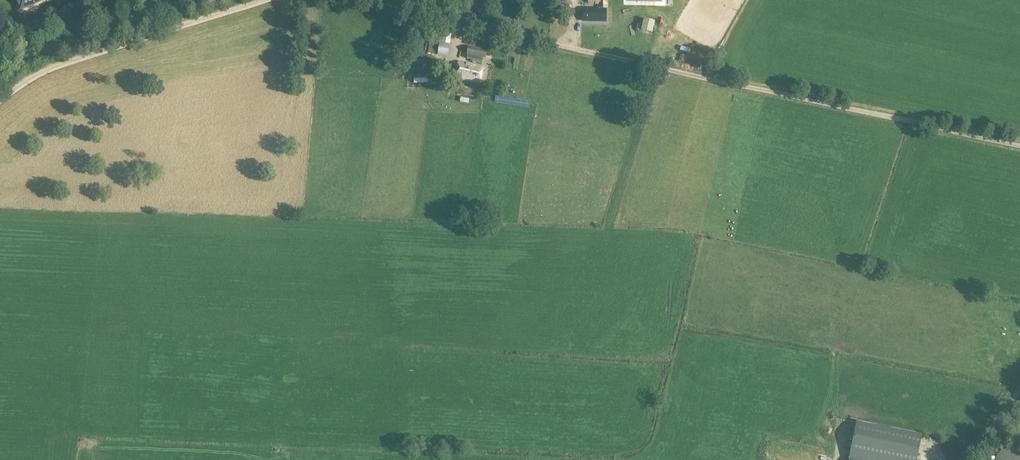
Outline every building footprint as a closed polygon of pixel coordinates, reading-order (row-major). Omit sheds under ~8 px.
[(20,12),(48,0),(14,0),(20,12)] [(599,9),(607,9),(607,4),(607,0),(588,0),(588,4),(599,4),(599,9)] [(584,10),(584,21),(598,22),(599,11),(584,10)] [(649,30),(653,18),(642,15),(639,27),(649,30)] [(452,31),(439,29),(436,43),(440,44),(438,56),(448,57),(452,31)] [(468,46),(467,56),(486,59),(488,50),(468,46)] [(413,74),(441,73),(440,60),(412,61),(413,74)] [(458,62),(454,78),(480,84),(483,68),(458,62)] [(414,84),(428,83),(428,75),(414,75),(414,84)] [(457,94),(477,99),(479,90),(459,86),(457,94)] [(524,105),(525,98),(497,95),(497,102),(524,105)] [(921,434),(857,421),(850,455),(849,459),(916,459),(921,434)] [(1005,446),(997,459),(1019,459),(1019,456),(1005,446)]
